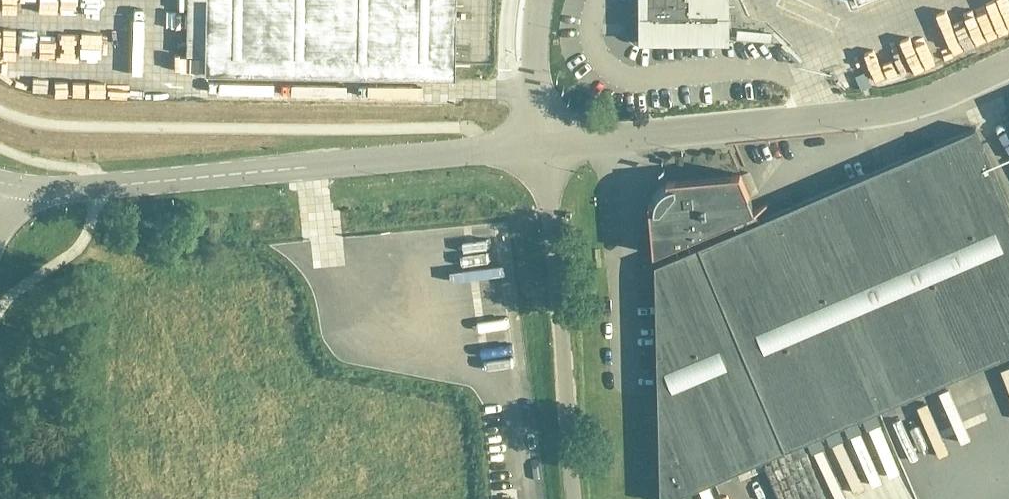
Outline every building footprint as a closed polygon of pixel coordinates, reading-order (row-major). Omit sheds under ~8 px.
[(203,74),(453,79),(454,0),(204,0),(203,74)] [(636,28),(636,29),(636,30),(636,31),(637,31),(637,32),(638,33),(639,33),(639,34),(640,34),(641,34),(642,34),(642,40),(726,40),(726,0),(642,0),(642,22),(641,22),(640,22),(640,23),(639,23),(638,23),(638,24),(637,24),(637,25),(636,25),(636,26),(636,27),(636,28)] [(649,201),(649,202),(649,203),(648,204),(653,255),(674,245),(679,256),(654,266),(657,392),(660,498),(672,498),(1008,355),(1008,211),(974,130),(759,222),(739,175),(666,182),(665,183),(664,183),(663,184),(662,184),(661,185),(660,185),(659,186),(659,187),(658,187),(657,188),(657,189),(656,189),(655,190),(655,191),(654,191),(653,192),(653,193),(652,194),(652,195),(651,195),(651,196),(650,197),(650,198),(650,199),(649,200),(649,201)]
